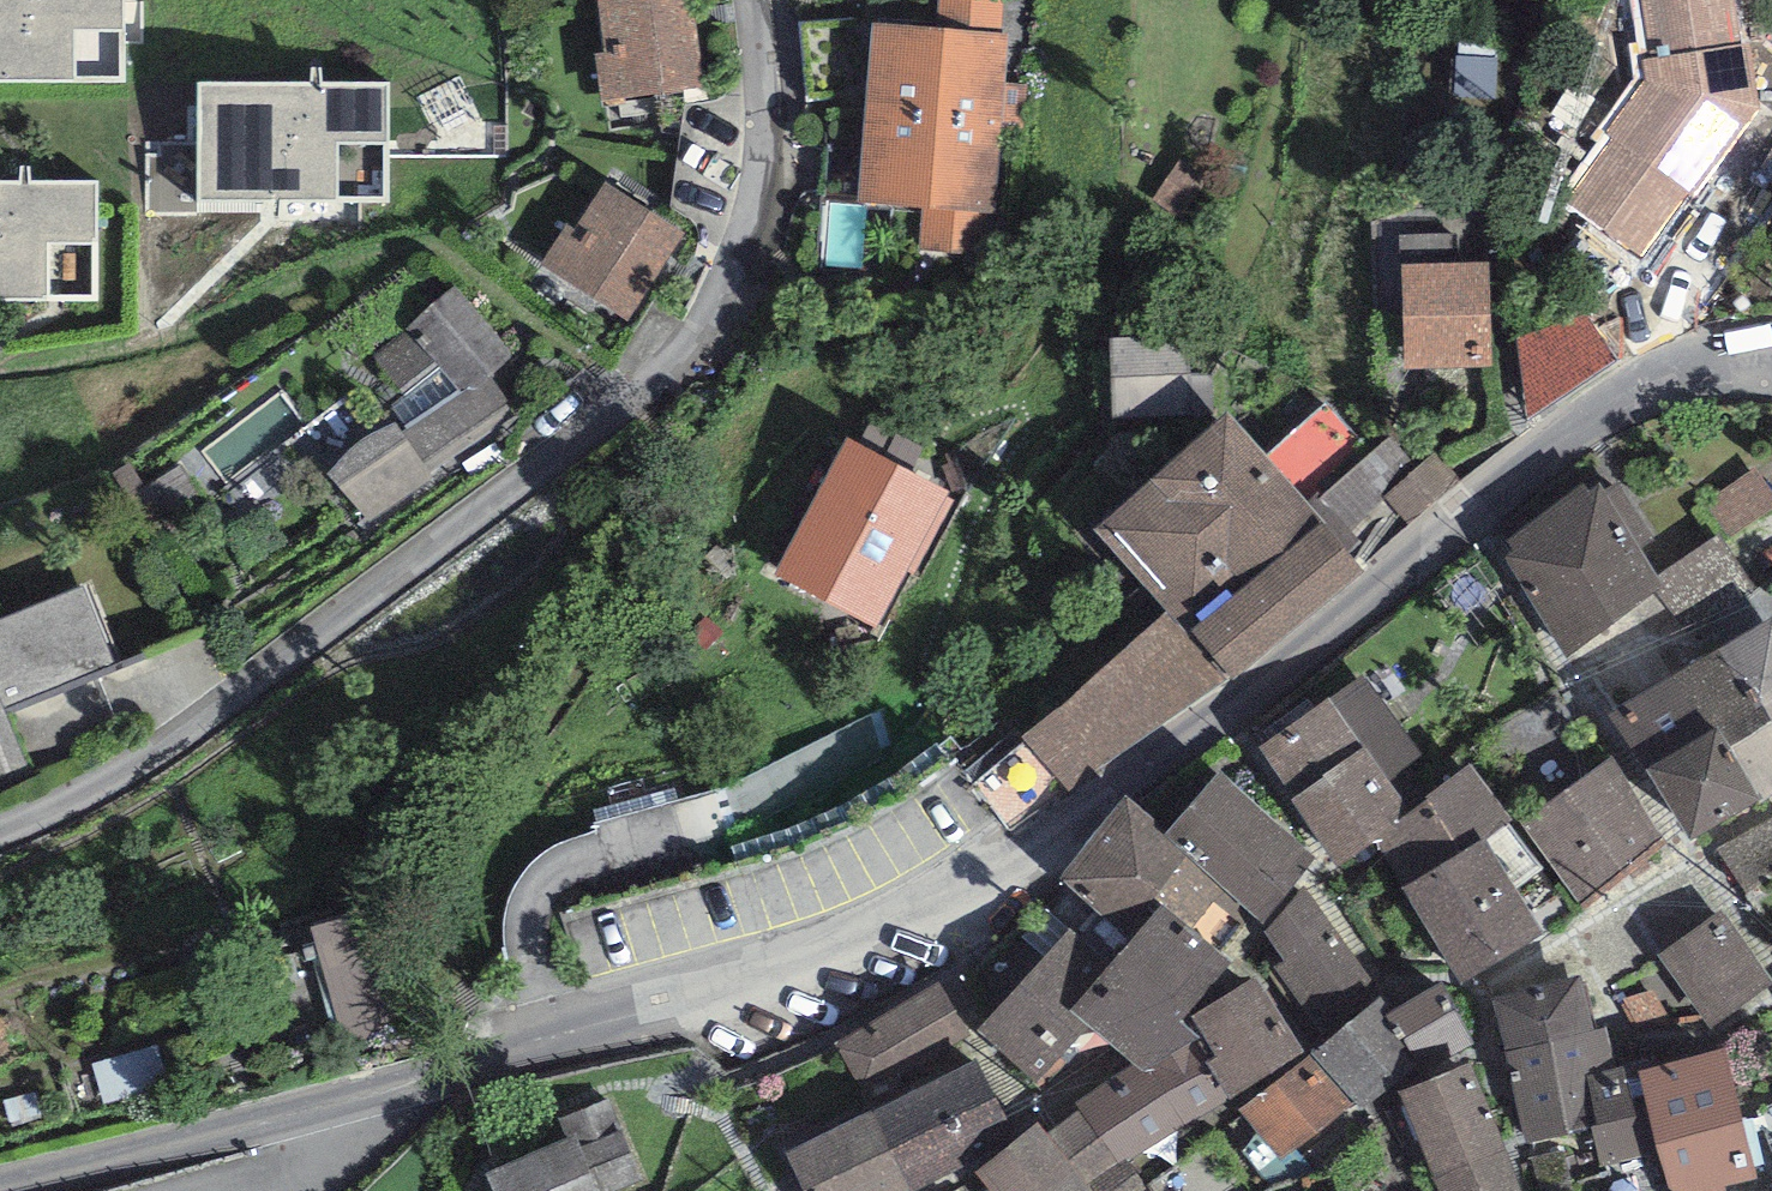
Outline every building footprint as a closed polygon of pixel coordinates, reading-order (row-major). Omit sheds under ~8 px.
[(122,81),(123,0),(0,0),(0,80),(122,81)] [(695,0),(642,0),(599,5),(605,53),(595,54),(601,100),(706,87),(695,0)] [(865,107),(1002,116),(1007,35),(999,34),(1001,0),(940,0),(938,29),(870,24),(865,107)] [(1649,60),(1641,63),(1645,81),(1606,133),(1611,138),(1565,202),(1641,256),(1761,109),(1748,44),(1739,45),(1732,0),(1641,0),(1649,60)] [(384,84),(198,85),(199,201),(385,200),(384,84)] [(1002,116),(865,107),(859,202),(922,206),(919,251),(993,256),(1002,116)] [(0,182),(0,297),(94,298),(96,184),(0,182)] [(686,234),(605,182),(574,230),(567,225),(540,265),(629,322),(686,234)] [(1489,262),(1400,265),(1404,370),(1493,367),(1489,262)] [(515,355),(453,285),(375,356),(407,393),(393,408),(407,426),(401,429),(397,424),(384,428),(365,437),(349,446),(337,460),(326,472),(367,524),(438,479),(433,472),(517,414),(490,375),(515,355)] [(1538,407),(1623,382),(1604,316),(1519,340),(1538,407)] [(1188,336),(1111,338),(1113,418),(1190,417),(1188,336)] [(1226,413),(1095,527),(1169,614),(1227,680),(1363,571),(1226,413)] [(847,437),(773,573),(876,629),(907,571),(916,576),(955,502),(946,497),(949,491),(847,437)] [(1396,487),(1411,520),(1453,499),(1437,467),(1396,487)] [(1754,472),(1716,501),(1738,529),(1771,503),(1771,494),(1754,472)] [(1658,585),(1596,493),(1507,552),(1569,644),(1658,585)] [(1746,584),(1718,540),(1659,579),(1688,622),(1746,584)] [(33,780),(7,713),(117,670),(84,587),(0,620),(0,793),(33,780)] [(1227,680),(1169,614),(1020,737),(1027,744),(976,785),(1011,830),(1069,791),(1227,680)] [(1719,650),(1771,736),(1771,617),(1719,650)] [(1719,650),(1673,674),(1710,733),(1718,728),(1758,801),(1771,792),(1771,736),(1719,650)] [(1363,674),(1259,748),(1294,799),(1290,801),(1337,866),(1375,843),(1400,827),(1397,822),(1442,785),(1363,674)] [(1710,733),(1673,674),(1607,715),(1645,769),(1710,733)] [(1710,733),(1645,769),(1689,841),(1758,801),(1718,728),(1710,733)] [(1611,756),(1521,821),(1580,905),(1662,840),(1611,756)] [(1442,785),(1397,822),(1400,827),(1375,843),(1402,889),(1487,839),(1509,823),(1512,822),(1472,762),(1442,785)] [(1314,857),(1219,770),(1164,833),(1223,886),(1264,924),(1314,857)] [(1125,795),(1060,878),(1130,940),(1159,904),(1191,930),(1223,886),(1164,833),(1152,823),(1157,818),(1125,795)] [(1717,848),(1746,893),(1771,876),(1771,818),(1717,848)] [(1543,868),(1509,823),(1487,839),(1402,889),(1460,986),(1543,935),(1514,888),(1543,868)] [(1303,887),(1265,932),(1283,960),(1273,968),(1322,1042),(1383,996),(1303,887)] [(1130,940),(1111,964),(1070,1010),(1088,1027),(1133,1064),(1144,1073),(1198,1035),(1182,1020),(1229,962),(1191,930),(1159,904),(1130,940)] [(394,905),(311,929),(344,1044),(427,1020),(394,905)] [(1657,956),(1711,1031),(1771,987),(1771,979),(1722,910),(1657,956)] [(1111,964),(1068,927),(978,1030),(1039,1083),(1088,1027),(1070,1010),(1111,964)] [(1256,976),(1191,1016),(1215,1056),(1210,1059),(1229,1099),(1239,1110),(1310,1053),(1256,976)] [(1526,1144),(1592,1125),(1597,1123),(1587,1075),(1615,1067),(1607,1025),(1594,1027),(1580,976),(1492,999),(1526,1144)] [(1442,982),(1394,1012),(1387,1016),(1421,1067),(1475,1041),(1442,982)] [(941,983),(836,1041),(865,1092),(970,1034),(941,983)] [(1322,1042),(1310,1053),(1352,1106),(1365,1116),(1421,1067),(1387,1016),(1394,1012),(1383,996),(1322,1042)] [(1047,1134),(1091,1190),(1150,1190),(1151,1190),(1127,1161),(1229,1099),(1210,1059),(1198,1035),(1144,1073),(1133,1064),(1076,1102),(1081,1110),(1047,1134)] [(1640,1070),(1660,1154),(1670,1190),(1726,1190),(1725,1186),(1757,1178),(1725,1049),(1640,1070)] [(1310,1053),(1239,1110),(1282,1162),(1352,1106),(1310,1053)] [(1637,1061),(1615,1067),(1587,1075),(1597,1123),(1592,1125),(1601,1167),(1660,1154),(1640,1070),(1637,1061)] [(976,1062),(873,1111),(910,1190),(1013,1140),(976,1062)] [(1401,1090),(1441,1190),(1522,1190),(1471,1062),(1401,1090)] [(608,1099),(558,1119),(566,1138),(485,1171),(493,1190),(609,1190),(640,1179),(608,1099)] [(910,1190),(873,1111),(786,1152),(805,1190),(908,1190),(910,1190)] [(975,1172),(990,1190),(1091,1190),(1047,1134),(1038,1122),(975,1172)]
